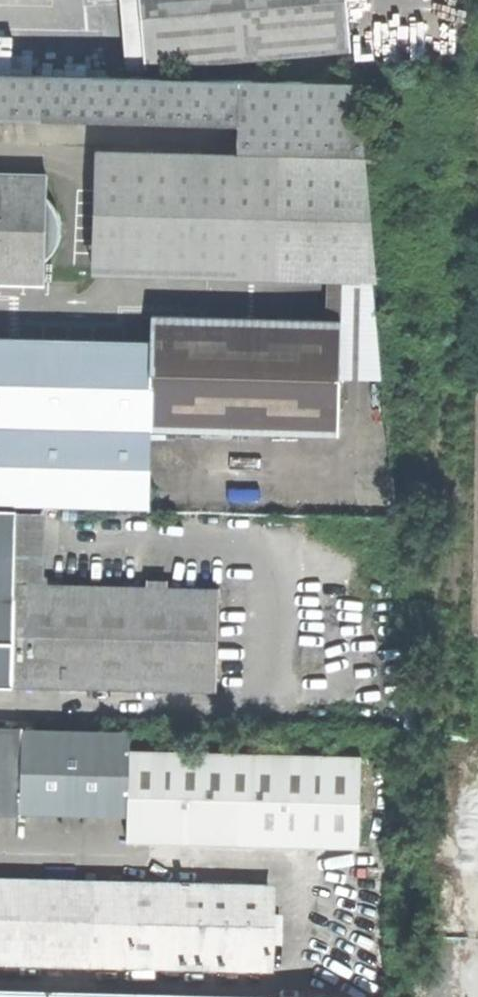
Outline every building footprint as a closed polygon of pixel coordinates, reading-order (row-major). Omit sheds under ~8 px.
[(351,53),(346,0),(139,0),(144,69),(351,53)] [(82,74),(82,37),(0,36),(0,72),(82,74)] [(342,152),(335,81),(82,74),(0,72),(0,113),(237,118),(237,150),(342,152)] [(237,150),(97,147),(93,269),(375,275),(366,153),(342,152),(237,150)] [(0,174),(0,291),(40,292),(40,271),(42,194),(43,175),(0,174)] [(143,312),(142,340),(0,337),(0,502),(147,506),(148,427),(336,433),(339,317),(143,312)] [(15,507),(0,506),(0,685),(215,689),(218,585),(13,583),(13,560),(11,560),(12,511),(14,511),(15,507)] [(0,730),(0,813),(129,815),(128,845),(358,851),(361,761),(131,756),(132,733),(0,730)] [(200,882),(200,890),(0,885),(0,966),(266,973),(268,891),(244,891),(245,883),(200,882)]
